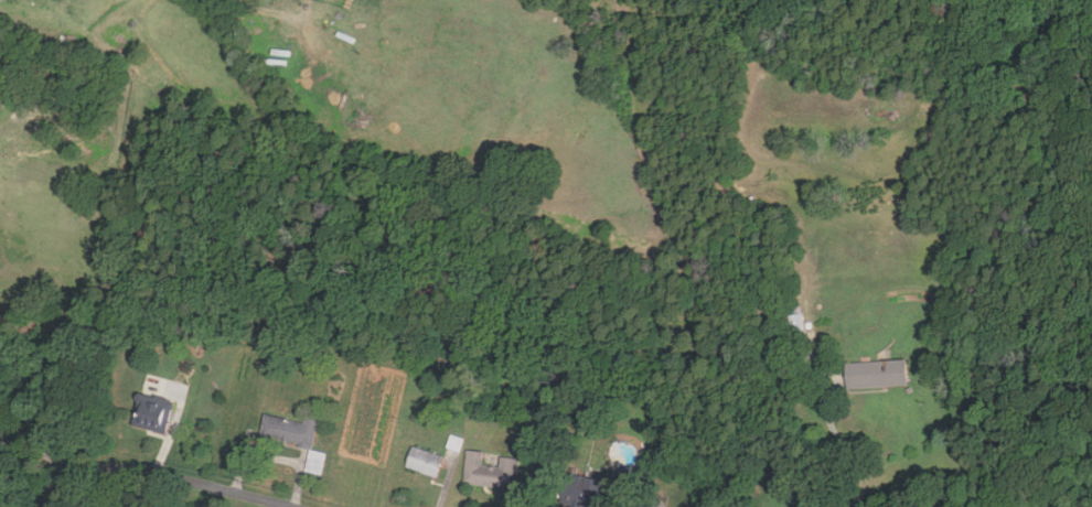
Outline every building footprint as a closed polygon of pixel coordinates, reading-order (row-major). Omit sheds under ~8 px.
[(805,331),(800,308),(788,310),(793,334),(805,331)] [(908,386),(907,360),(845,363),(847,389),(908,386)] [(167,433),(173,400),(137,393),(130,427),(167,433)] [(266,413),(261,433),(301,442),(300,447),(311,450),(318,417),(304,414),(302,421),(266,413)] [(406,467),(436,477),(443,456),(413,446),(406,467)] [(501,457),(500,466),(482,465),(483,452),(467,451),(464,485),(517,488),(520,459),(501,457)] [(576,506),(596,506),(603,484),(566,473),(557,501),(576,506)]
